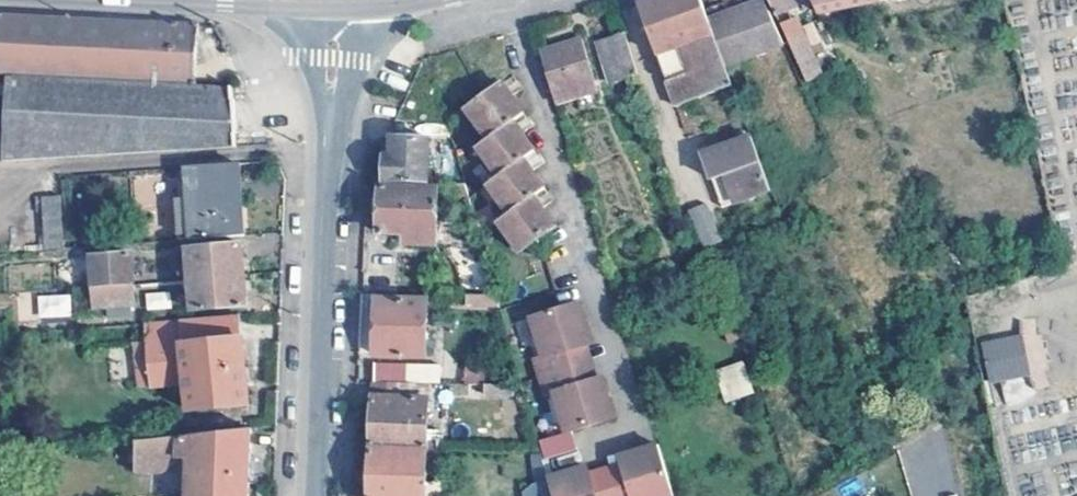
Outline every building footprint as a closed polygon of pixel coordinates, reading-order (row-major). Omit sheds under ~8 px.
[(724,63),(707,18),(700,0),(642,0),(638,2),(676,104),(712,91),(732,83),(724,63)] [(724,63),(781,42),(762,0),(757,0),(707,18),(724,63)] [(804,0),(769,0),(775,13),(804,0)] [(816,9),(863,0),(812,0),(816,9)] [(793,16),(778,22),(805,81),(820,74),(793,16)] [(4,79),(195,87),(198,27),(0,17),(0,79),(4,79)] [(636,72),(622,30),(594,38),(607,81),(636,72)] [(592,89),(576,37),(535,48),(552,101),(592,89)] [(519,87),(511,76),(500,84),(504,89),(508,94),(519,87)] [(195,87),(4,79),(3,165),(236,148),(233,89),(195,87)] [(712,91),(723,121),(744,114),(732,83),(712,91)] [(504,89),(500,84),(466,109),(488,138),(475,147),(496,177),(486,184),(508,214),(496,222),(519,252),(537,238),(554,225),(543,209),(538,204),(533,196),(545,188),(532,171),(527,165),(522,159),(534,151),(520,132),(515,127),(511,122),(523,114),(508,94),(504,89)] [(531,124),(523,114),(511,122),(515,127),(520,132),(531,124)] [(744,114),(723,121),(730,143),(752,135),(744,114)] [(447,121),(421,120),(420,136),(390,135),(390,155),(384,155),(383,178),(426,180),(429,137),(452,138),(447,121)] [(771,188),(752,135),(730,143),(704,152),(723,203),(771,188)] [(543,162),(534,151),(522,159),(527,165),(532,171),(543,162)] [(171,183),(231,179),(230,166),(170,171),(171,183)] [(231,179),(171,183),(172,208),(161,210),(164,246),(240,239),(238,201),(232,201),(231,179)] [(465,184),(449,184),(454,198),(468,195),(465,184)] [(437,186),(380,185),(377,233),(404,234),(404,242),(435,242),(437,186)] [(553,200),(545,188),(533,196),(538,204),(543,209),(553,200)] [(62,253),(59,200),(40,201),(44,254),(62,253)] [(720,237),(705,200),(688,206),(703,245),(720,237)] [(187,251),(189,282),(244,278),(242,247),(187,251)] [(93,290),(132,286),(129,257),(90,260),(93,290)] [(247,309),(244,278),(189,282),(192,313),(247,309)] [(133,306),(132,286),(93,290),(95,309),(133,306)] [(169,292),(145,293),(146,309),(170,308),(169,292)] [(495,293),(465,292),(465,304),(499,304),(495,293)] [(69,293),(36,295),(37,317),(71,316),(69,293)] [(427,298),(375,297),(374,353),(425,354),(427,298)] [(579,302),(531,317),(543,356),(535,359),(546,395),(554,392),(566,432),(614,417),(602,377),(586,381),(575,348),(591,343),(579,302)] [(248,408),(238,318),(179,323),(180,339),(145,342),(145,344),(134,345),(140,391),(186,386),(188,413),(248,408)] [(1044,384),(1040,318),(1023,319),(1027,385),(1044,384)] [(980,341),(988,383),(1030,375),(1021,333),(980,341)] [(757,390),(745,359),(728,365),(739,397),(757,390)] [(373,361),(373,380),(404,380),(405,362),(373,361)] [(428,381),(404,380),(373,380),(371,447),(426,449),(428,381)] [(515,384),(468,383),(468,394),(515,395),(515,384)] [(250,432),(179,439),(179,459),(189,460),(189,495),(248,495),(250,432)] [(179,459),(179,439),(135,443),(135,463),(135,473),(151,472),(179,459)] [(135,463),(135,443),(125,444),(125,464),(135,463)] [(547,476),(553,495),(664,495),(672,494),(656,443),(618,455),(623,472),(590,483),(584,465),(547,476)] [(371,447),(370,495),(425,495),(426,449),(371,447)] [(535,453),(534,495),(537,495),(553,495),(547,476),(541,452),(535,453)]
